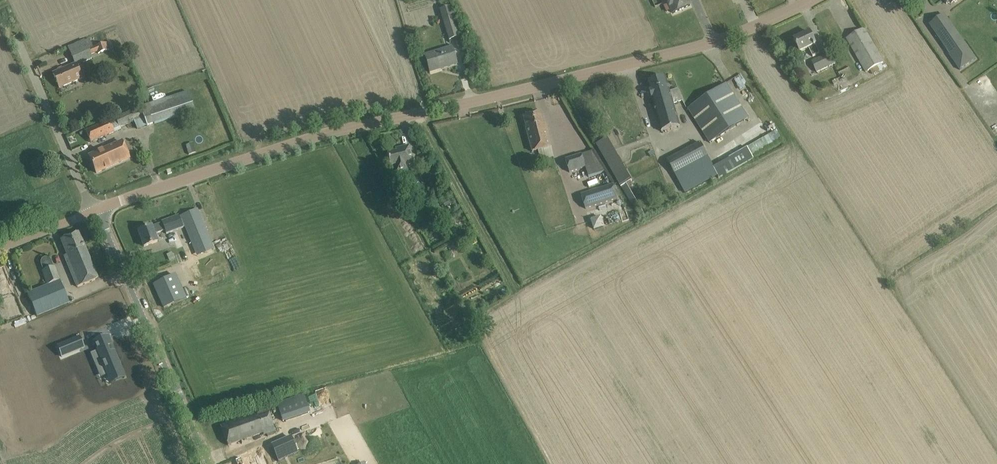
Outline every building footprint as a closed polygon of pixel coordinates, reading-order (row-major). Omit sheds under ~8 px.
[(663,3),(667,11),(671,9),(673,14),(690,6),(688,0),(689,0),(667,0),(667,1),(663,3)] [(450,7),(439,10),(442,20),(448,40),(458,37),(453,17),(450,7)] [(948,26),(936,34),(950,55),(960,70),(975,59),(965,44),(963,46),(960,42),(948,26)] [(864,29),(847,39),(867,72),(870,70),(880,64),(883,62),(864,29)] [(810,32),(794,40),(798,49),(800,52),(809,48),(813,57),(819,54),(815,45),(816,45),(810,32)] [(84,40),(67,47),(71,54),(74,61),(89,54),(97,51),(98,54),(110,49),(107,42),(93,48),(90,39),(85,41),(84,40)] [(451,48),(425,56),(427,63),(430,72),(456,64),(453,55),(451,48)] [(830,53),(812,61),(817,71),(834,63),(830,53)] [(75,63),(52,73),(59,88),(68,84),(82,78),(75,63)] [(112,64),(103,68),(108,79),(116,75),(112,64)] [(880,64),(870,70),(873,75),(883,70),(880,64)] [(666,77),(647,83),(650,92),(662,132),(680,127),(673,104),(683,101),(678,91),(675,91),(670,93),(668,87),(666,77)] [(727,84),(688,110),(710,143),(749,118),(727,84)] [(141,106),(138,107),(143,117),(147,126),(194,111),(188,91),(141,106)] [(138,107),(115,118),(119,127),(133,120),(138,118),(143,117),(138,107)] [(531,114),(523,116),(525,126),(532,151),(538,150),(551,146),(547,133),(545,123),(542,124),(539,112),(531,114)] [(115,118),(86,131),(91,143),(120,130),(119,127),(115,118)] [(607,137),(596,144),(621,187),(632,180),(607,137)] [(766,147),(761,139),(747,147),(752,155),(766,147)] [(122,142),(89,156),(96,173),(129,158),(122,142)] [(700,143),(668,161),(675,174),(686,194),(718,176),(719,179),(754,158),(752,155),(747,147),(713,167),(707,156),(700,143)] [(188,154),(194,152),(191,144),(185,146),(188,154)] [(395,151),(386,153),(389,163),(390,167),(393,166),(395,174),(409,171),(407,165),(413,164),(412,157),(409,148),(403,149),(403,147),(394,149),(395,151)] [(582,154),(565,159),(569,174),(586,168),(589,177),(604,172),(592,151),(582,154)] [(41,158),(31,162),(37,176),(47,172),(41,158)] [(408,176),(400,178),(403,191),(412,188),(408,176)] [(545,185),(549,197),(563,192),(559,181),(545,185)] [(613,185),(581,195),(585,209),(617,199),(613,185)] [(556,218),(570,212),(566,201),(552,207),(556,218)] [(162,222),(138,231),(144,247),(158,241),(155,234),(164,231),(165,233),(166,235),(183,228),(183,227),(184,227),(191,243),(196,257),(214,250),(197,210),(179,217),(178,216),(162,222)] [(218,210),(206,214),(213,231),(224,227),(218,210)] [(600,217),(591,220),(594,229),(603,226),(600,217)] [(78,232),(61,239),(67,254),(64,256),(77,287),(80,286),(98,278),(78,232)] [(548,234),(541,237),(548,250),(555,246),(548,234)] [(181,251),(173,254),(177,262),(184,259),(181,251)] [(41,259),(40,262),(41,264),(43,270),(42,271),(48,285),(60,281),(54,266),(51,260),(50,258),(47,257),(44,257),(41,259)] [(0,270),(0,297),(9,293),(0,270)] [(175,274),(154,284),(164,308),(186,298),(175,274)] [(48,285),(28,293),(37,316),(68,303),(60,281),(48,285)] [(80,336),(58,346),(63,356),(85,347),(80,336)] [(111,345),(107,336),(94,342),(97,350),(90,353),(94,364),(102,361),(110,380),(122,374),(124,374),(113,350),(112,351),(110,345),(111,345)] [(304,395),(279,404),(285,421),(310,412),(304,395)] [(229,422),(220,426),(228,446),(237,442),(263,432),(264,436),(276,431),(274,425),(267,409),(266,407),(229,422)] [(291,438),(272,446),(278,461),(298,453),(291,438)] [(235,460),(237,463),(257,463),(252,452),(235,460)]
